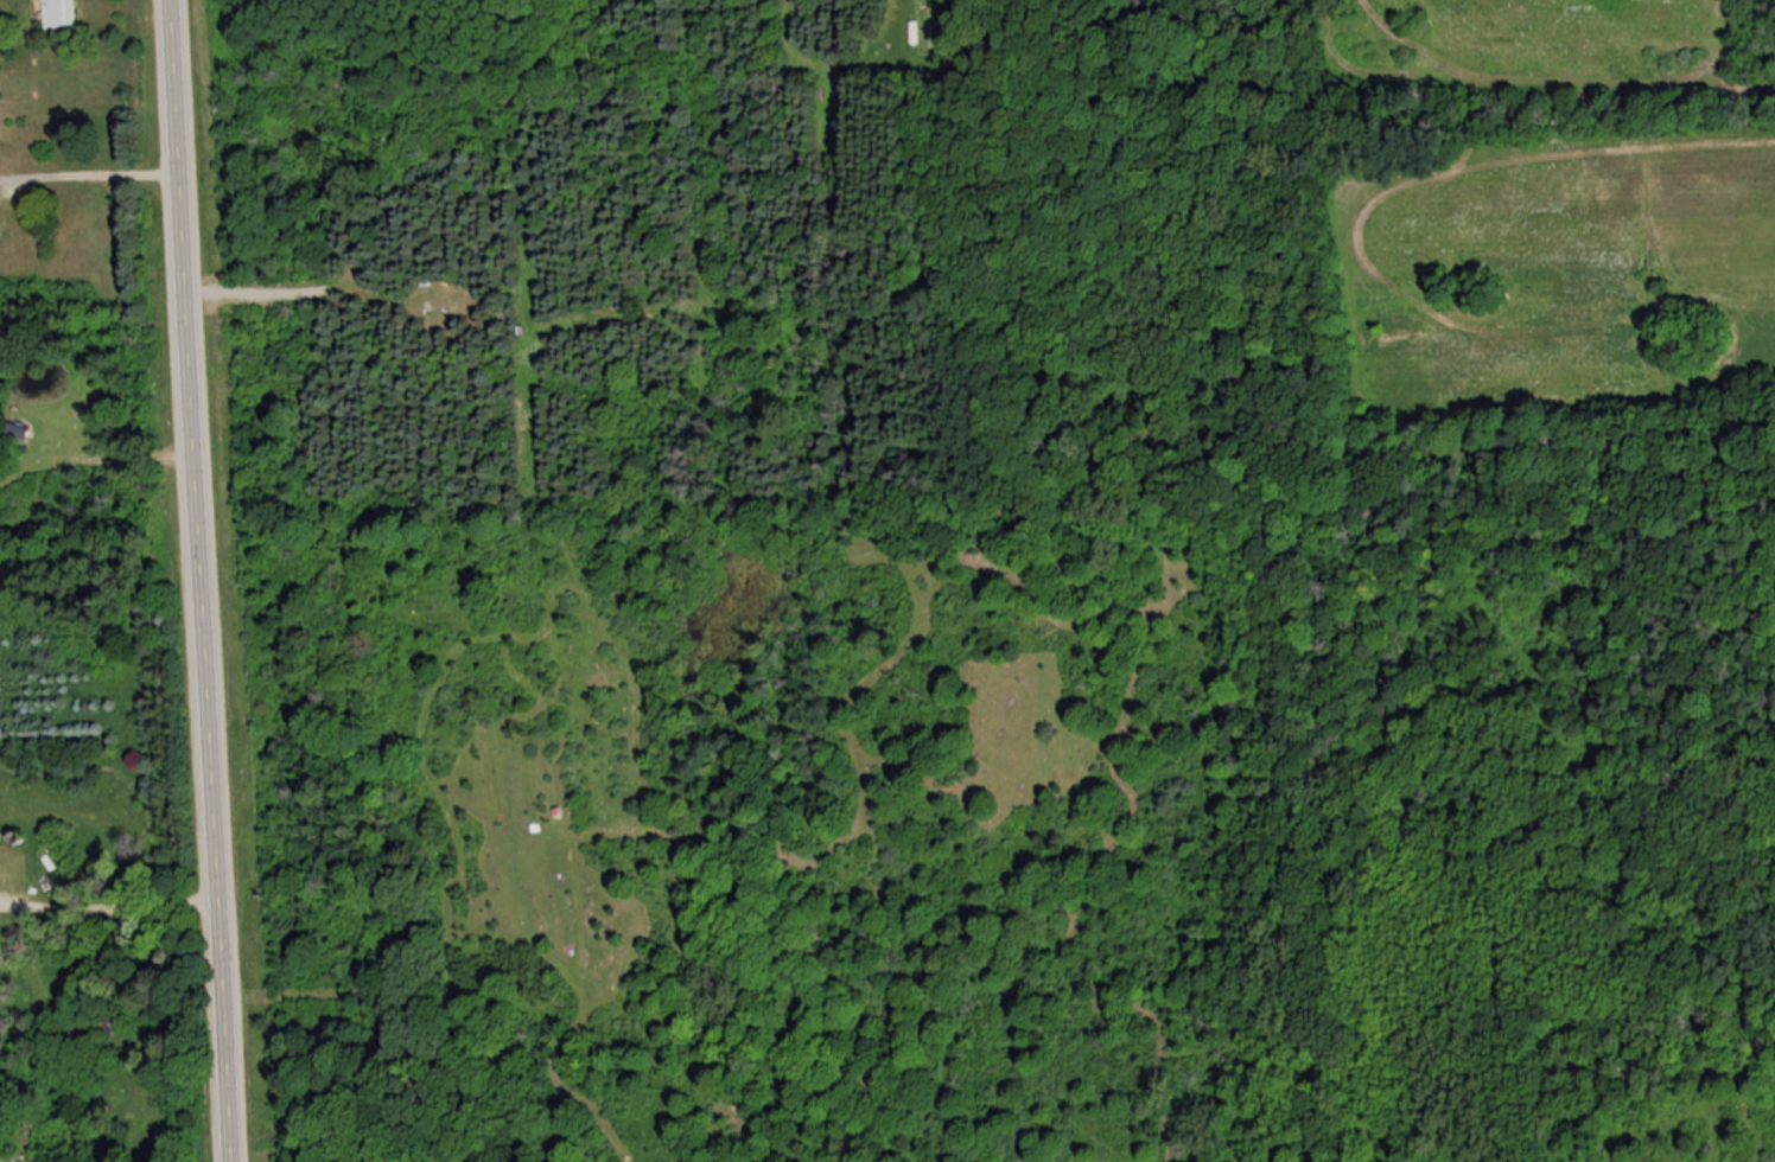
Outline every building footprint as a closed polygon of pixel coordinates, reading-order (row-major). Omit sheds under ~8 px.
[(47,28),(80,28),(80,0),(47,0),(47,28)] [(936,56),(936,0),(918,0),(918,56),(936,56)]
